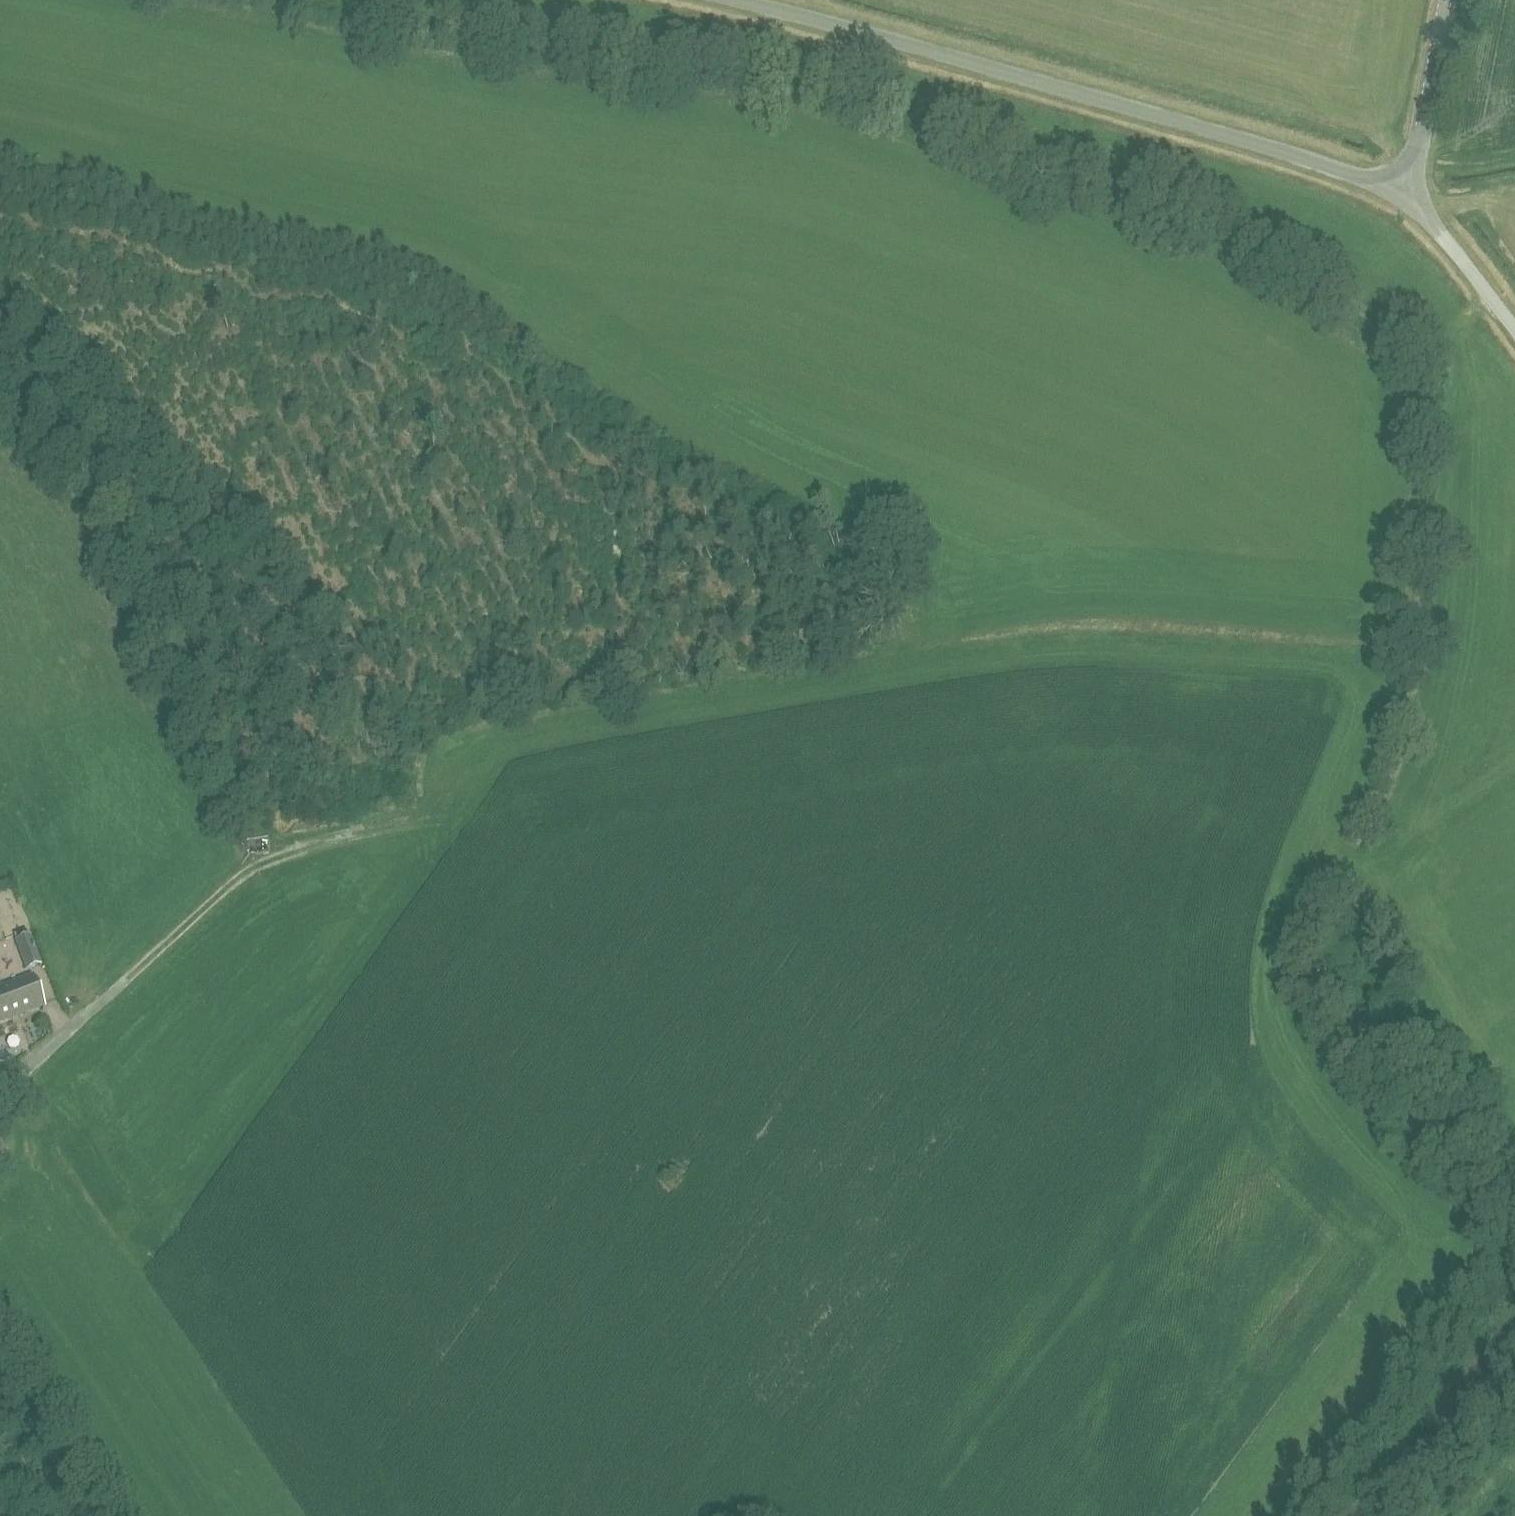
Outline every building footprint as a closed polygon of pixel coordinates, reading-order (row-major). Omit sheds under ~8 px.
[(42,964),(30,934),(14,941),(15,943),(5,946),(10,960),(20,956),(25,970),(42,964)] [(42,1005),(32,977),(0,989),(0,1021),(42,1005)]
